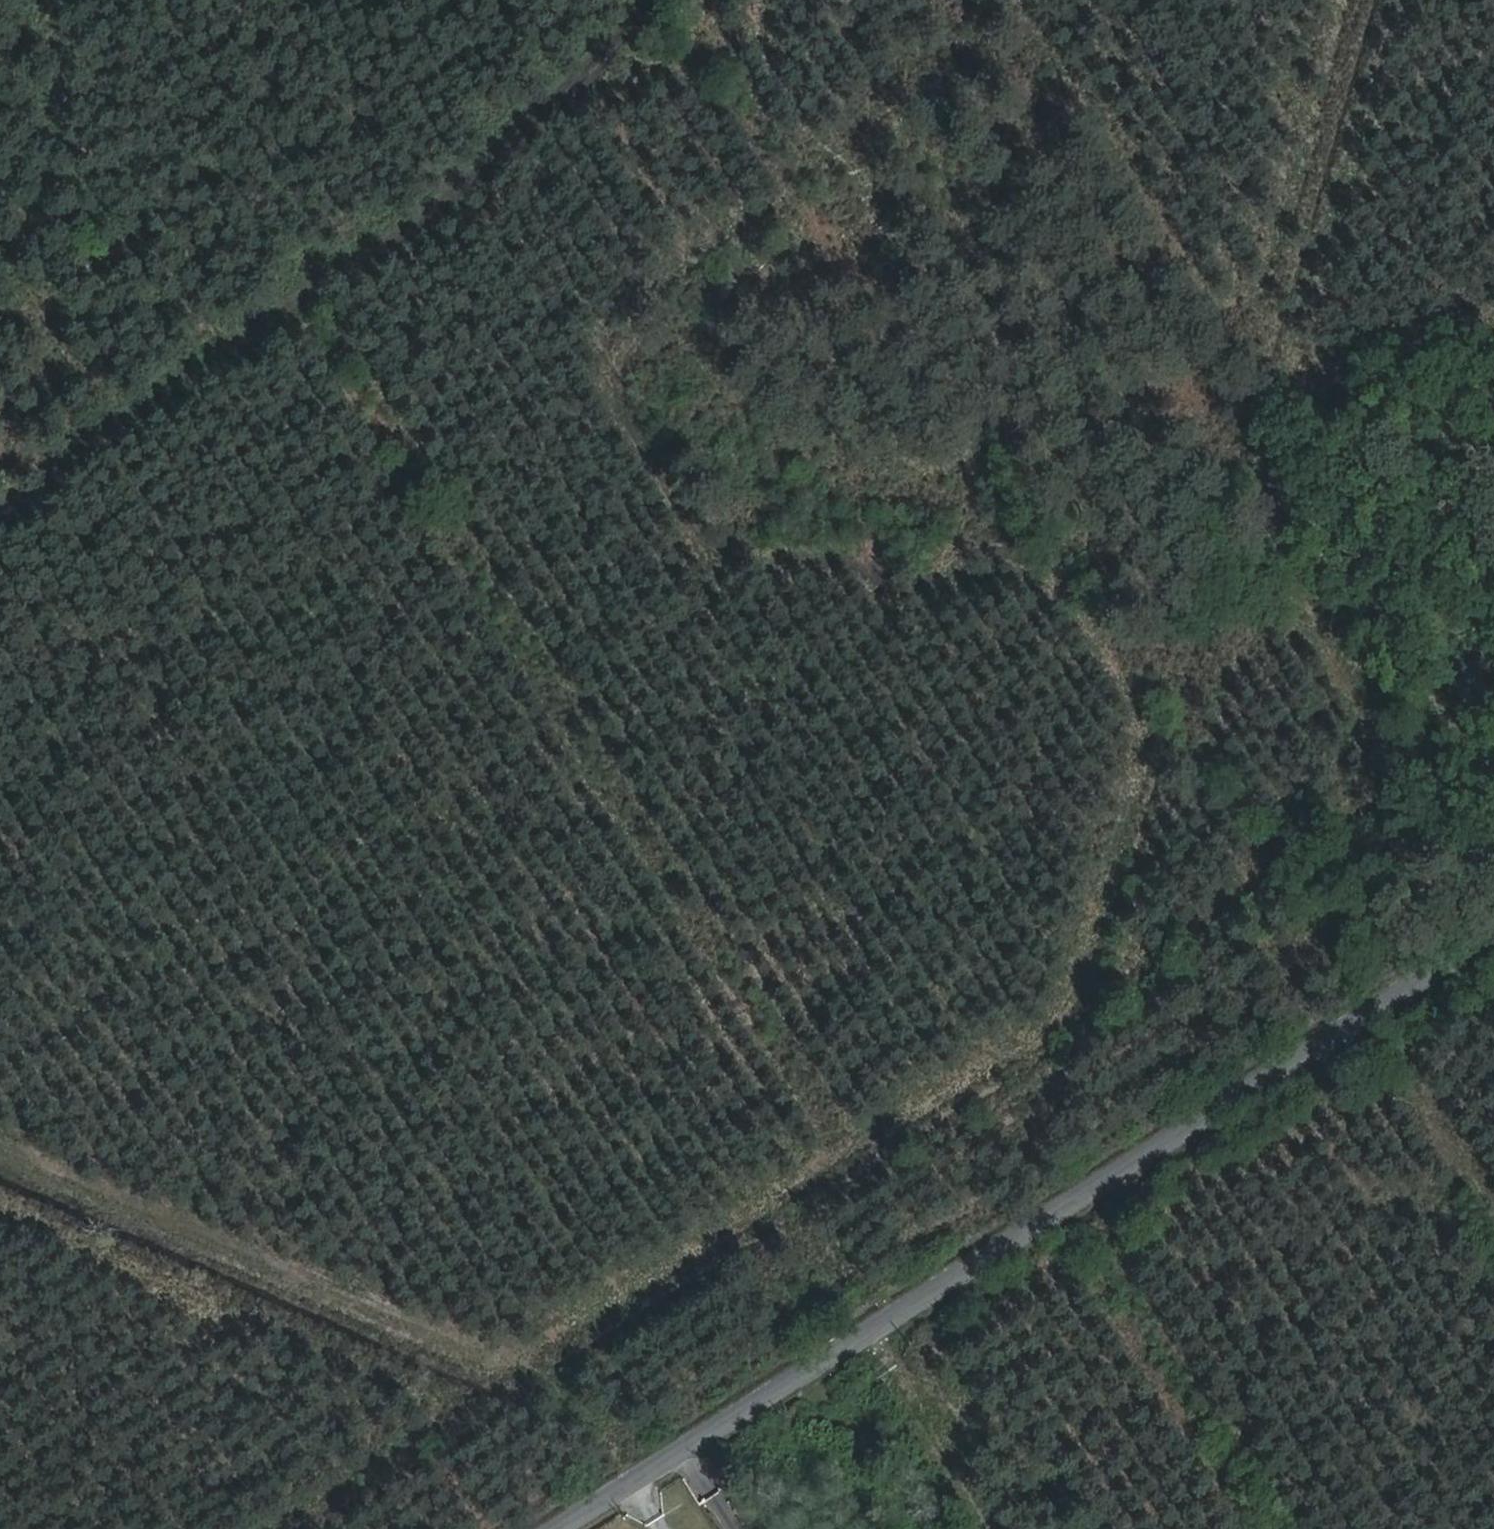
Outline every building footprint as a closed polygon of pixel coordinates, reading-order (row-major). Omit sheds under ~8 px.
[(859,1297),(866,1308),(878,1301),(871,1290),(859,1297)]
